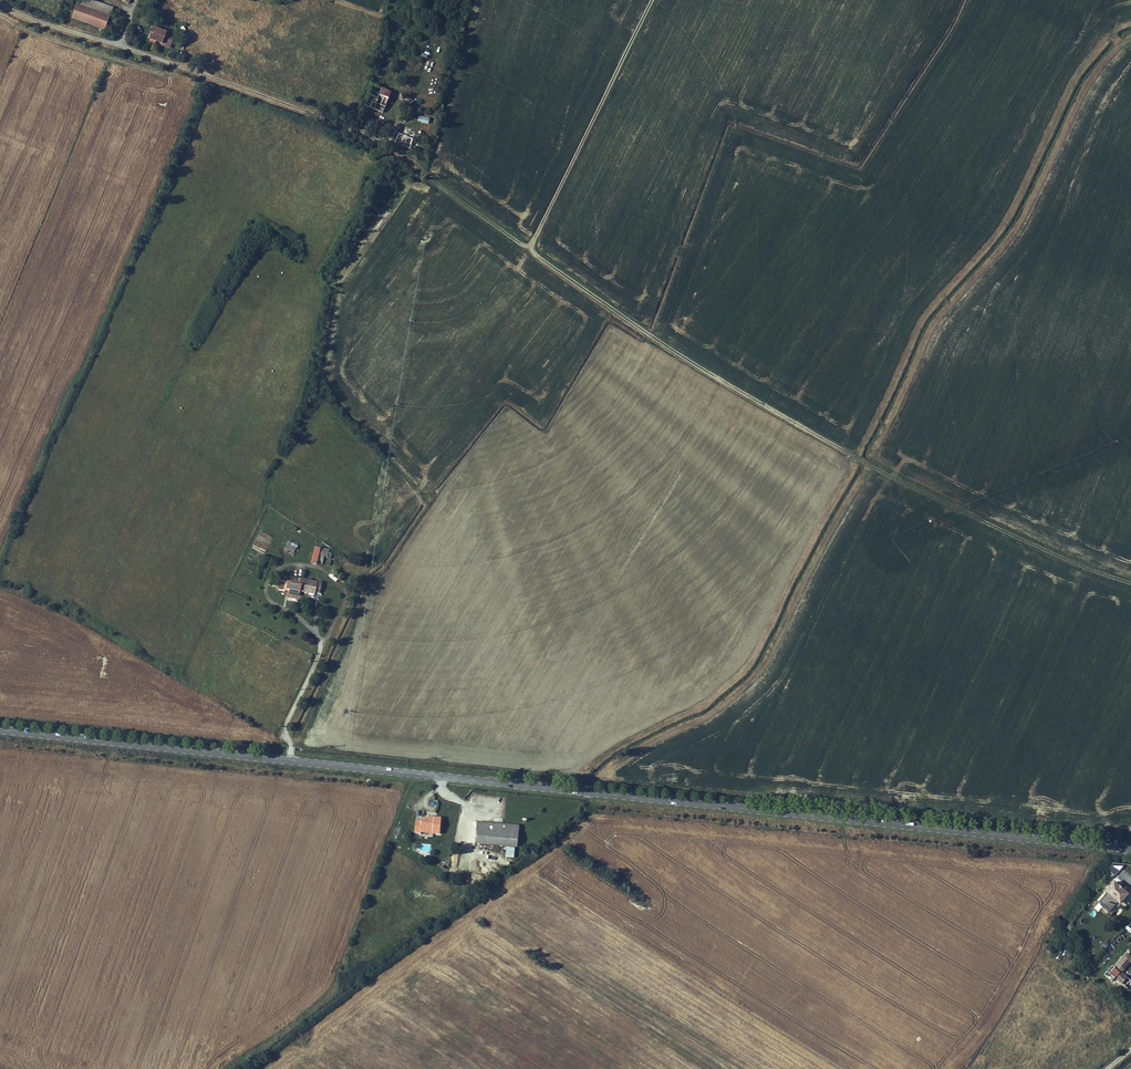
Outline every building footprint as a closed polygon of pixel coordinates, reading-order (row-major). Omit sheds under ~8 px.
[(98,0),(78,0),(73,15),(104,26),(112,5),(98,0)] [(166,29),(152,24),(149,34),(162,40),(166,29)] [(391,89),(378,84),(371,106),(384,110),(391,89)] [(407,135),(405,142),(412,144),(414,137),(407,135)] [(288,541),(285,549),(295,553),(298,545),(288,541)] [(317,564),(321,548),(315,546),(311,562),(317,564)] [(321,555),(331,558),(333,552),(323,549),(321,555)] [(316,595),(317,591),(319,580),(280,573),(277,589),(288,591),(288,594),(299,596),(300,592),(316,595)] [(432,823),(432,828),(440,829),(440,832),(453,833),(454,825),(449,824),(450,817),(441,815),(441,818),(436,818),(429,817),(429,822),(432,823)] [(485,820),(484,840),(524,844),(526,824),(485,820)] [(1119,874),(1120,864),(1110,862),(1108,873),(1119,874)] [(1104,896),(1098,904),(1109,913),(1115,905),(1117,907),(1125,897),(1111,885),(1103,895),(1104,896)] [(1110,969),(1105,975),(1111,980),(1116,974),(1110,969)]
